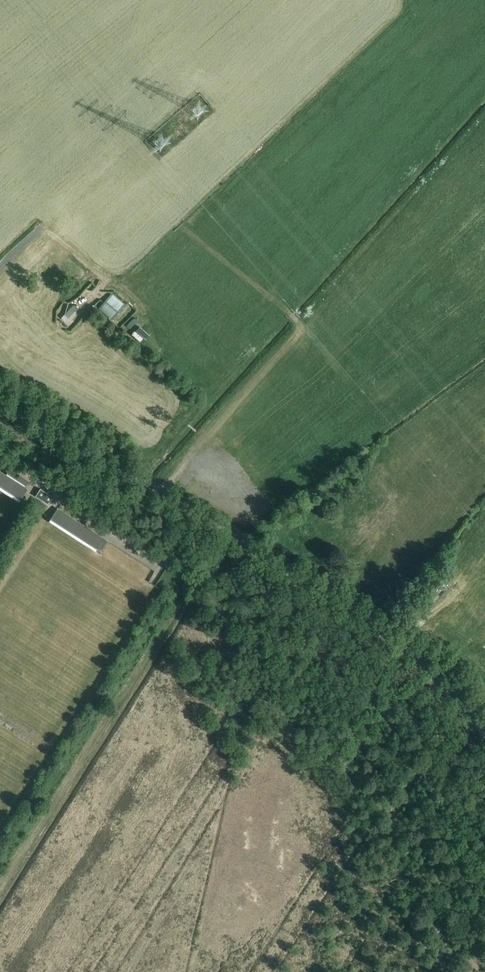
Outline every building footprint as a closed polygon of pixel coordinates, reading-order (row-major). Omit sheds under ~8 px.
[(99,309),(112,321),(125,306),(112,294),(99,309)] [(61,318),(66,322),(76,311),(72,307),(61,318)] [(25,488),(29,482),(10,470),(6,476),(0,472),(0,490),(20,503),(28,490),(25,488)] [(36,497),(48,505),(53,497),(41,489),(36,497)] [(49,522),(100,555),(109,541),(58,509),(49,522)] [(418,611),(428,600),(424,596),(414,607),(418,611)]
